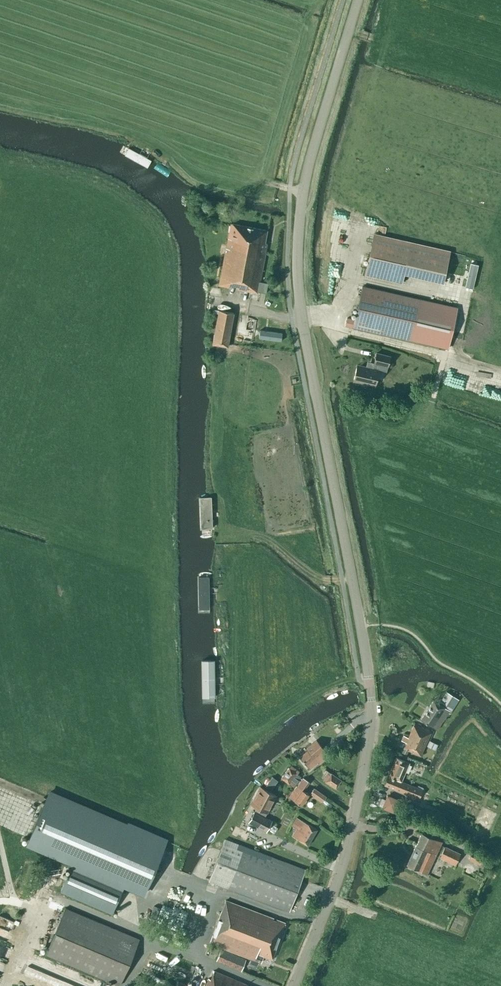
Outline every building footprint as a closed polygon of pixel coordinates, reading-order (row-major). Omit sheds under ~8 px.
[(123,144),(117,154),(148,171),(153,161),(123,144)] [(258,291),(266,293),(268,283),(260,281),(267,243),(265,242),(267,230),(231,223),(219,283),(229,285),(229,287),(257,293),(258,291)] [(442,281),(449,251),(374,234),(365,273),(401,281),(403,272),(442,281)] [(380,332),(411,339),(420,299),(362,285),(353,326),(380,333),(380,332)] [(227,346),(234,313),(221,310),(219,310),(218,313),(213,344),(227,346)] [(375,385),(378,370),(386,372),(390,355),(376,352),(372,368),(357,364),(353,380),(375,385)] [(211,497),(200,498),(202,533),(213,532),(211,497)] [(210,579),(199,579),(199,614),(210,614),(210,579)] [(211,668),(200,668),(202,703),(213,702),(211,668)] [(433,699),(427,709),(443,720),(448,712),(449,713),(458,699),(446,691),(440,701),(444,704),(443,706),(433,699)] [(437,729),(443,720),(427,709),(421,719),(437,729)] [(401,740),(406,742),(403,748),(408,750),(420,756),(425,745),(431,731),(414,724),(408,737),(403,735),(401,740)] [(317,761),(318,763),(328,754),(316,740),(306,748),(308,750),(299,757),(309,768),(317,761)] [(426,745),(435,750),(438,744),(429,740),(426,745)] [(396,757),(384,785),(419,798),(422,789),(402,781),(409,763),(396,757)] [(281,778),(293,786),(301,776),(297,774),(299,771),(295,768),(293,770),(289,767),(281,778)] [(325,781),(335,788),(341,780),(331,773),(325,781)] [(303,777),(296,786),(289,796),(302,805),(309,795),(304,790),(310,782),(303,777)] [(274,784),(269,780),(265,786),(270,790),(274,784)] [(272,820),(265,816),(276,795),(260,786),(250,803),(259,808),(257,812),(254,811),(248,822),(266,831),(272,820)] [(322,802),(327,796),(314,787),(310,793),(322,802)] [(112,913),(123,885),(143,893),(165,842),(48,792),(26,843),(72,863),(61,891),(112,913)] [(400,800),(387,794),(382,806),(394,812),(400,800)] [(296,817),(291,825),(296,828),(292,835),(299,839),(299,840),(307,845),(317,829),(308,824),(296,817)] [(421,832),(406,864),(426,874),(441,841),(421,832)] [(208,880),(289,911),(305,870),(224,839),(208,880)] [(445,846),(439,857),(455,865),(460,853),(445,846)] [(479,865),(480,864),(481,862),(488,865),(490,859),(483,856),(484,855),(481,854),(472,850),(468,859),(479,865)] [(285,922),(225,900),(209,943),(256,960),(259,954),(271,959),(285,922)] [(45,954),(119,985),(139,939),(65,908),(45,954)] [(216,960),(240,970),(245,959),(221,949),(216,960)] [(247,985),(214,970),(210,979),(208,978),(205,985),(247,985)]
